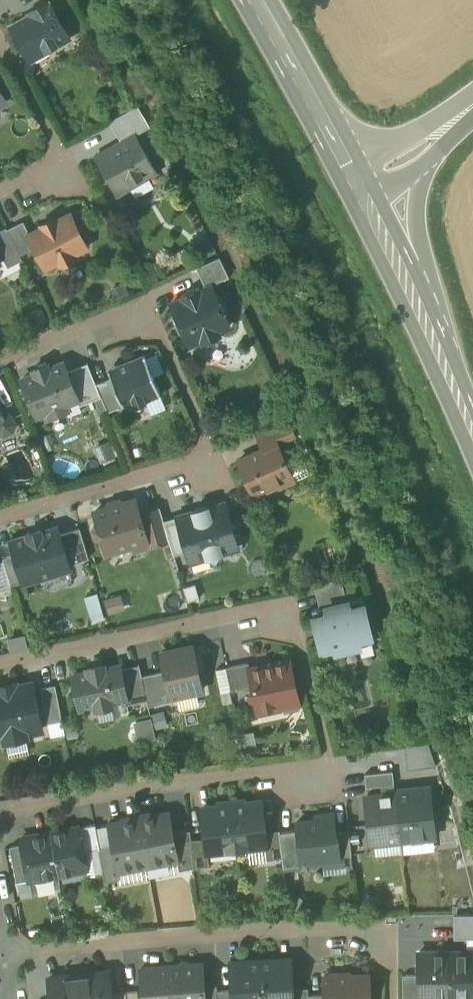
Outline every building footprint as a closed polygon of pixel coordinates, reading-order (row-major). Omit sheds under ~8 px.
[(27,51),(31,59),(68,38),(49,6),(13,27),(20,39),(19,44),(21,49),(27,51)] [(109,123),(122,143),(135,136),(150,128),(137,107),(109,123)] [(115,191),(121,192),(156,173),(135,136),(122,143),(96,158),(105,172),(103,178),(109,180),(115,191)] [(34,248),(45,269),(58,262),(60,266),(75,258),(73,254),(87,248),(70,215),(57,221),(55,219),(40,226),(42,229),(29,235),(28,235),(34,248)] [(7,230),(19,255),(34,248),(28,235),(29,235),(23,222),(7,230)] [(7,267),(22,260),(6,228),(0,231),(0,262),(4,260),(7,267)] [(196,268),(205,288),(211,285),(229,277),(219,258),(196,268)] [(185,335),(190,346),(201,341),(206,343),(217,338),(219,332),(230,327),(225,317),(227,311),(221,299),(216,296),(211,285),(205,288),(200,291),(199,289),(197,289),(198,292),(184,298),(183,296),(181,297),(182,299),(171,304),(175,315),(174,320),(180,333),(185,335)] [(186,292),(183,296),(184,298),(198,292),(197,289),(194,289),(189,291),(186,292)] [(144,357),(116,368),(119,375),(111,379),(122,407),(123,407),(136,409),(146,404),(145,401),(160,395),(144,357)] [(48,412),(51,418),(66,412),(63,406),(78,401),(66,372),(63,363),(48,369),(47,365),(33,371),(34,375),(22,380),(37,417),(48,412)] [(80,406),(101,398),(96,385),(87,364),(66,372),(78,401),(80,406)] [(108,371),(111,379),(119,375),(116,368),(108,371)] [(111,379),(96,385),(101,398),(107,413),(122,407),(111,379)] [(4,433),(11,430),(13,424),(11,417),(4,415),(2,416),(0,412),(0,431),(4,433)] [(255,437),(261,450),(276,443),(295,435),(289,421),(255,437)] [(294,482),(293,481),(287,467),(276,443),(261,450),(238,461),(254,495),(277,485),(279,488),(294,482)] [(303,459),(287,467),(293,481),(310,474),(303,459)] [(102,541),(106,554),(133,546),(131,540),(144,536),(145,536),(139,514),(135,501),(94,513),(98,526),(96,526),(93,531),(95,539),(100,541),(102,541)] [(216,564),(221,554),(233,532),(237,524),(229,520),(224,503),(176,517),(187,552),(190,563),(207,558),(216,564)] [(148,549),(169,542),(163,521),(159,508),(139,514),(145,536),(144,536),(148,549)] [(176,517),(163,521),(169,542),(173,556),(187,552),(176,517)] [(10,542),(22,584),(70,570),(68,562),(60,535),(57,528),(41,533),(40,531),(26,535),(26,537),(10,542)] [(60,535),(68,562),(87,556),(79,530),(60,535)] [(238,549),(233,532),(221,554),(238,549)] [(135,553),(148,549),(144,536),(131,540),(133,546),(135,553)] [(11,593),(2,563),(0,563),(0,597),(11,593)] [(314,585),(319,609),(346,602),(340,576),(314,585)] [(312,610),(323,655),(372,643),(361,598),(346,602),(319,609),(312,610)] [(165,672),(170,698),(172,698),(176,697),(197,692),(202,691),(192,646),(161,653),(165,672)] [(256,704),(258,712),(284,707),(282,701),(297,698),(289,660),(249,669),(248,669),(252,687),(253,690),(252,690),(248,695),(250,701),(255,704),(256,704)] [(226,668),(231,691),(252,687),(248,669),(249,669),(248,663),(226,668)] [(95,706),(96,710),(111,706),(111,703),(126,699),(119,670),(118,666),(103,669),(103,667),(88,670),(88,672),(73,676),(75,686),(74,687),(76,699),(78,698),(80,709),(95,706)] [(127,705),(147,701),(141,677),(139,666),(119,670),(126,699),(127,705)] [(221,693),(231,691),(226,668),(216,670),(221,693)] [(165,672),(141,677),(147,701),(148,707),(172,702),(172,698),(170,698),(165,672)] [(5,741),(26,737),(25,733),(41,730),(31,684),(0,690),(0,738),(4,737),(5,741)] [(40,689),(48,724),(62,721),(55,686),(40,689)] [(197,692),(176,697),(179,712),(200,707),(197,692)] [(111,706),(96,710),(99,723),(114,720),(114,717),(128,715),(127,705),(126,699),(111,703),(111,706)] [(150,718),(133,722),(138,743),(155,739),(150,718)] [(62,721),(48,724),(51,737),(65,734),(62,721)] [(26,737),(5,741),(9,759),(29,754),(26,737)] [(404,746),(407,770),(436,767),(428,743),(404,746)] [(365,775),(366,788),(394,785),(392,771),(365,775)] [(429,787),(395,791),(395,794),(400,841),(434,837),(429,787)] [(366,797),(371,844),(373,844),(400,841),(395,794),(366,797)] [(261,803),(231,806),(236,849),(248,848),(265,846),(266,846),(264,832),(261,803)] [(207,853),(236,849),(231,806),(201,809),(205,839),(206,853),(207,853)] [(169,813),(138,818),(147,866),(177,861),(178,861),(173,834),(169,813)] [(297,831),(300,862),(301,862),(324,860),(323,856),(339,854),(337,837),(335,838),(334,831),(333,815),(315,817),(316,821),(296,823),(297,831)] [(118,872),(147,866),(138,818),(108,824),(112,846),(117,872),(118,872)] [(83,853),(99,850),(99,848),(94,825),(78,828),(83,853)] [(78,828),(51,833),(59,875),(86,869),(83,853),(78,828)] [(337,837),(339,854),(340,858),(352,857),(349,829),(334,831),(335,838),(337,837)] [(179,871),(193,868),(190,840),(189,831),(173,834),(178,861),(177,861),(179,871)] [(266,860),(282,858),(279,833),(279,831),(264,832),(266,846),(265,846),(266,860)] [(297,831),(279,833),(282,858),(283,869),(302,866),(301,862),(300,862),(297,831)] [(28,880),(59,875),(51,833),(20,839),(21,845),(28,880)] [(205,839),(190,840),(193,868),(209,866),(207,853),(206,853),(205,839)] [(402,854),(400,841),(373,844),(375,857),(402,854)] [(9,847),(16,883),(28,880),(21,845),(9,847)] [(112,846),(99,848),(99,850),(104,874),(105,883),(120,880),(118,872),(117,872),(112,846)] [(266,862),(266,860),(265,846),(248,848),(249,863),(266,862)] [(83,853),(86,869),(87,877),(104,874),(99,850),(83,853)] [(344,859),(322,862),(323,876),(346,873),(344,859)] [(147,866),(150,878),(179,873),(179,871),(177,861),(147,866)] [(150,878),(147,866),(118,872),(120,880),(120,884),(150,878)] [(59,875),(28,880),(31,896),(62,890),(59,875)] [(472,939),(472,915),(453,915),(454,939),(472,939)] [(448,953),(418,953),(418,975),(418,998),(448,998),(448,953)] [(448,953),(448,998),(454,998),(472,998),(472,953),(448,953)] [(260,961),(262,998),(293,998),(292,989),(290,959),(260,961)] [(260,961),(230,963),(232,990),(232,998),(262,998),(260,961)] [(169,968),(172,998),(204,998),(203,987),(201,965),(169,968)] [(169,968),(139,970),(142,998),(172,998),(169,968)] [(78,976),(81,998),(111,998),(110,994),(108,973),(78,976)] [(418,975),(402,975),(402,998),(418,998),(418,975)] [(78,976),(48,979),(51,998),(81,998),(78,976)] [(324,998),(370,998),(369,976),(323,978),(324,995),(324,998)] [(217,991),(216,986),(203,987),(204,998),(217,998),(217,991)] [(308,995),(307,988),(292,989),(293,998),(308,998),(308,995)] [(217,991),(217,998),(232,998),(232,990),(217,991)]
